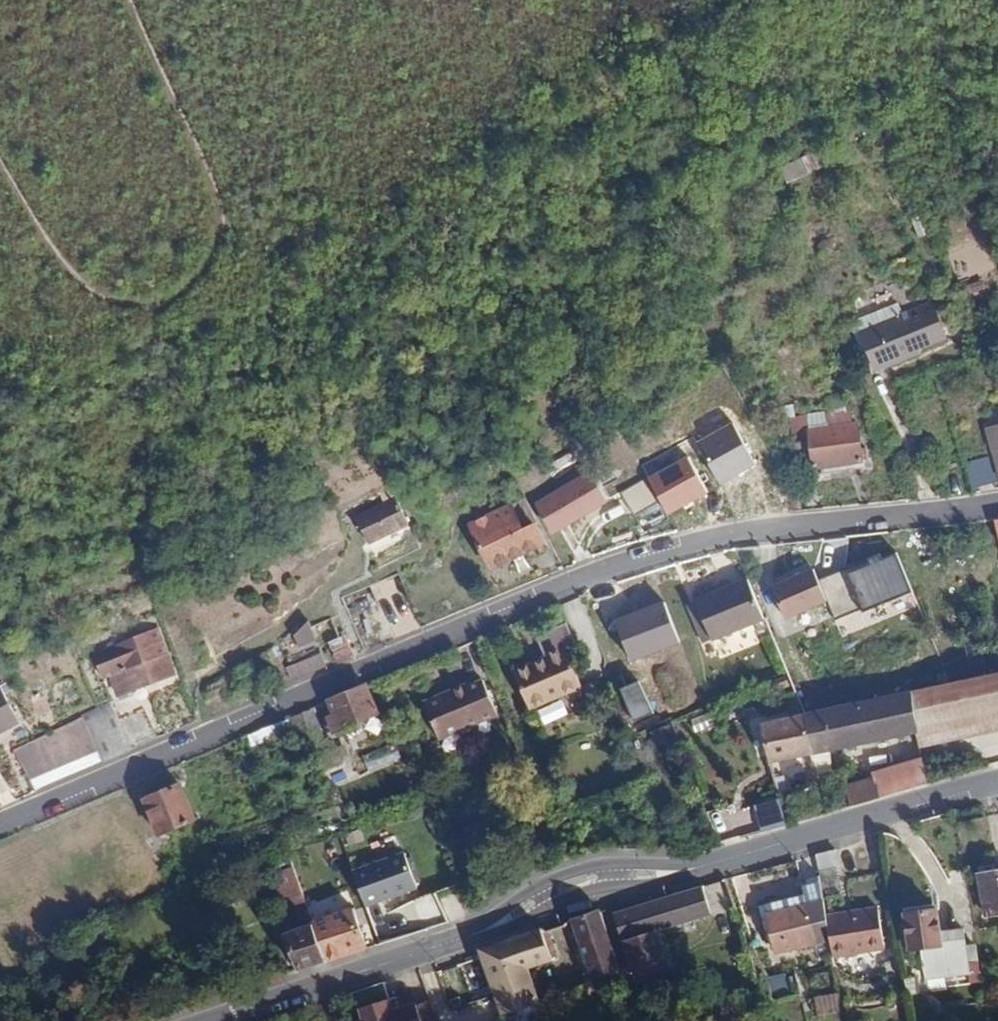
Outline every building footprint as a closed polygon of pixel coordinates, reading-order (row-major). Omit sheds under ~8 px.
[(822,143),(781,166),(788,180),(830,161),(822,143)] [(862,332),(903,315),(899,305),(852,325),(856,334),(862,332)] [(919,354),(903,315),(862,332),(870,350),(868,350),(876,371),(919,354)] [(870,350),(862,332),(856,334),(863,352),(868,350),(870,350)] [(826,411),(828,428),(851,424),(849,413),(845,411),(842,393),(826,398),(829,411),(826,411)] [(780,417),(790,416),(789,411),(800,409),(798,402),(777,407),(780,417)] [(826,411),(807,414),(810,430),(828,428),(826,411)] [(790,416),(793,443),(809,440),(810,447),(813,468),(866,460),(865,448),(860,448),(856,424),(851,424),(828,428),(810,430),(807,414),(790,416)] [(936,431),(933,423),(922,428),(926,435),(936,431)] [(986,429),(997,468),(997,467),(997,425),(986,429)] [(942,443),(936,434),(928,438),(933,447),(942,443)] [(809,440),(793,443),(794,450),(810,447),(809,440)] [(990,456),(965,463),(972,489),(997,483),(990,456)] [(605,501),(589,473),(537,504),(553,532),(605,501)] [(644,478),(621,493),(635,515),(658,501),(644,478)] [(409,523),(407,519),(400,505),(393,489),(383,495),(386,502),(355,517),(368,543),(409,523)] [(533,523),(538,520),(525,498),(468,526),(490,569),(544,543),(533,523)] [(412,516),(405,502),(400,505),(407,519),(412,516)] [(869,563),(820,583),(827,600),(835,619),(861,608),(862,611),(912,591),(896,552),(881,558),(879,553),(867,558),(869,563)] [(817,578),(820,583),(869,563),(867,558),(817,578)] [(813,568),(772,585),(785,617),(827,600),(820,583),(817,578),(813,568)] [(712,639),(764,618),(748,579),(696,600),(712,639)] [(702,644),(712,639),(696,600),(686,603),(702,644)] [(615,621),(631,660),(680,641),(664,602),(648,608),(650,611),(634,618),(632,614),(615,621)] [(309,619),(297,627),(282,648),(290,664),(283,669),(290,684),(295,682),(294,679),(327,666),(309,619)] [(547,658),(566,649),(577,645),(567,623),(537,636),(547,658)] [(175,673),(157,627),(92,654),(101,677),(108,675),(119,702),(133,697),(131,691),(175,673)] [(340,663),(356,656),(345,633),(330,640),(340,663)] [(582,686),(566,649),(547,658),(513,672),(529,709),(582,686)] [(805,669),(793,674),(798,688),(810,683),(805,669)] [(918,731),(997,711),(997,673),(911,692),(918,731)] [(467,682),(423,701),(439,740),(499,715),(482,679),(470,684),(467,682)] [(20,722),(1,683),(0,683),(0,733),(20,722)] [(378,712),(365,685),(328,700),(334,715),(327,718),(333,732),(360,720),(378,712)] [(851,706),(803,716),(811,752),(829,749),(918,731),(911,692),(851,706)] [(102,762),(133,749),(120,719),(110,700),(80,716),(96,748),(102,762)] [(158,737),(144,707),(120,719),(133,749),(158,737)] [(311,707),(300,712),(313,744),(323,740),(311,707)] [(96,748),(80,716),(36,738),(51,768),(96,748)] [(811,752),(803,716),(760,725),(770,761),(811,752)] [(13,750),(29,778),(51,768),(36,738),(13,750)] [(361,753),(364,770),(393,766),(390,749),(361,753)] [(829,749),(811,752),(818,776),(834,770),(829,749)] [(876,776),(882,799),(884,798),(929,787),(924,761),(876,776)] [(819,780),(829,814),(882,799),(876,776),(848,785),(844,767),(834,770),(818,776),(819,780)] [(774,778),(779,793),(789,790),(785,774),(774,778)] [(180,783),(144,799),(159,835),(195,819),(180,783)] [(755,806),(762,832),(788,825),(780,799),(755,806)] [(709,815),(716,832),(738,823),(731,806),(709,815)] [(347,851),(357,847),(353,838),(344,842),(347,851)] [(294,843),(285,846),(295,868),(303,865),(294,843)] [(404,849),(352,869),(366,904),(417,885),(404,849)] [(832,851),(817,854),(821,875),(824,897),(842,894),(832,851)] [(979,869),(987,916),(997,914),(997,870),(996,870),(996,866),(979,869)] [(295,923),(313,916),(308,902),(304,894),(295,868),(273,875),(287,915),(295,923)] [(824,897),(821,875),(801,880),(804,894),(758,906),(762,918),(768,916),(777,952),(831,939),(827,916),(824,897)] [(703,886),(614,911),(637,979),(671,966),(658,929),(711,914),(703,886)] [(304,894),(308,902),(315,900),(312,891),(304,894)] [(827,916),(831,939),(834,957),(886,948),(879,907),(827,916)] [(315,924),(327,959),(368,947),(366,940),(373,938),(369,924),(362,927),(354,908),(316,923),(315,924)] [(600,908),(571,918),(594,979),(621,969),(601,912),(600,908)] [(968,967),(967,948),(964,928),(941,931),(938,908),(905,913),(910,951),(915,951),(916,974),(926,975),(926,979),(969,974),(968,967)] [(285,933),(298,969),(327,959),(315,924),(311,925),(285,933)] [(549,926),(541,929),(551,957),(558,954),(549,926)] [(484,949),(481,949),(502,1014),(541,1002),(528,969),(552,961),(551,957),(541,929),(484,949)] [(980,965),(979,946),(967,948),(968,967),(980,965)] [(982,982),(980,965),(968,967),(969,974),(969,983),(982,982)] [(787,974),(768,975),(769,997),(788,996),(787,974)] [(350,992),(354,1007),(388,997),(384,983),(350,992)] [(819,1016),(844,1012),(840,994),(816,998),(819,1016)] [(440,1010),(444,1020),(495,1020),(486,995),(440,1010)] [(358,1010),(362,1020),(423,1020),(417,1004),(416,1002),(393,1010),(389,999),(358,1010)] [(417,1004),(423,1020),(439,1020),(431,999),(417,1004)] [(0,1004),(0,1020),(10,1020),(0,1004)]
